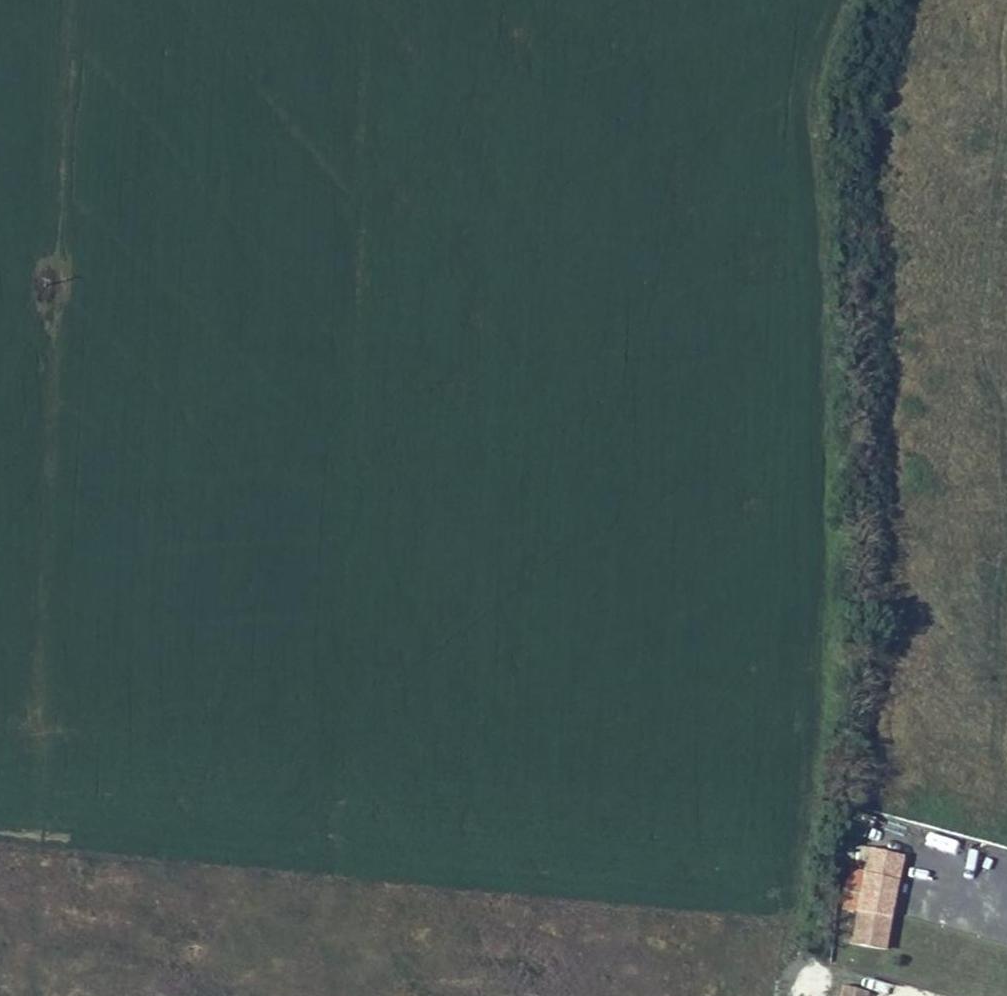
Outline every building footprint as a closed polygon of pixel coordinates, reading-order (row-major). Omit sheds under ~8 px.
[(883,951),(902,855),(867,848),(862,873),(854,911),(848,944),(883,951)] [(841,909),(854,911),(862,873),(848,870),(841,909)]
